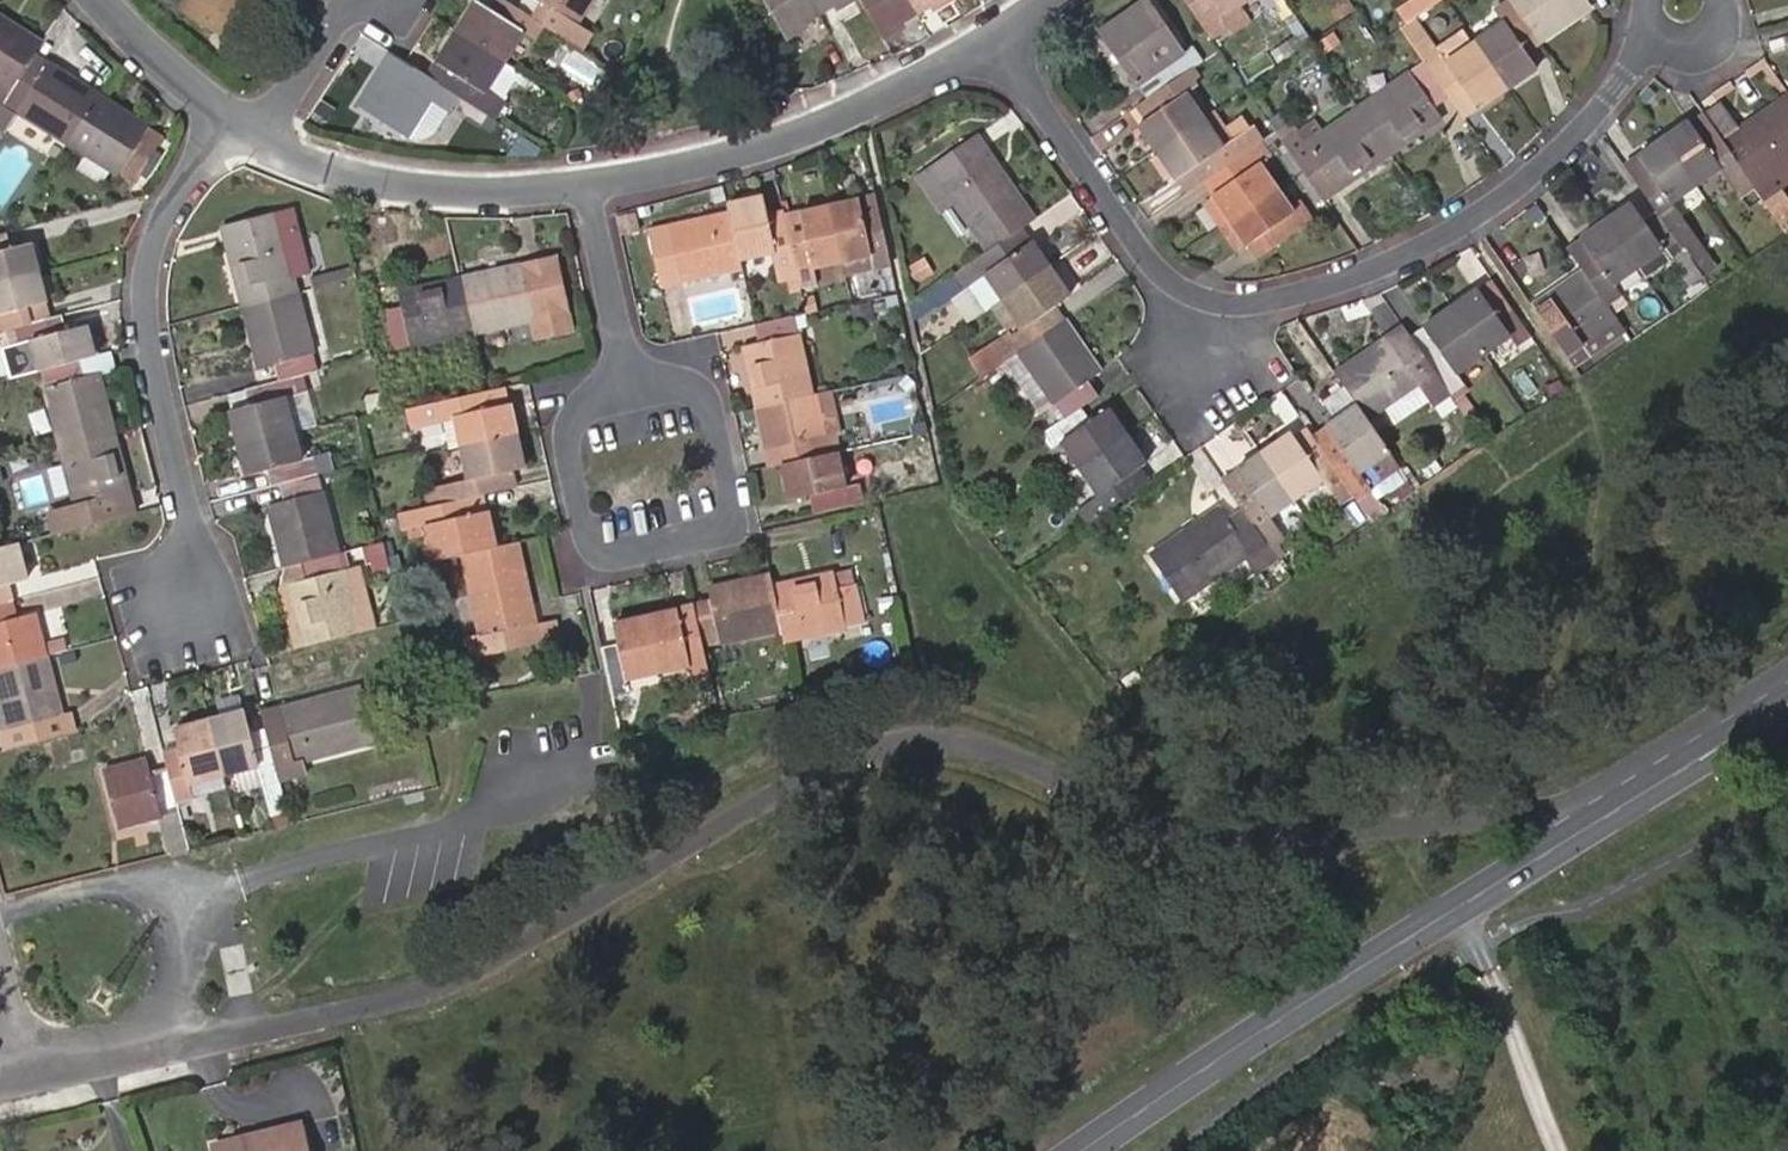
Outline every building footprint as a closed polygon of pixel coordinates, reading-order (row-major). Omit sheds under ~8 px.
[(178,7),(210,28),(221,14),(234,23),(249,0),(183,0),(178,7)] [(530,15),(505,0),(498,0),(491,11),(473,0),(454,29),(501,61),(520,30),(532,36),(540,22),(530,15)] [(540,22),(579,45),(588,31),(574,21),(587,0),(539,0),(530,15),(540,22)] [(816,11),(810,0),(763,0),(784,36),(804,23),(802,20),(816,11)] [(816,11),(831,2),(835,6),(845,0),(810,0),(816,11)] [(882,36),(902,24),(899,20),(914,11),(908,0),(860,0),(882,36)] [(914,11),(930,3),(932,6),(942,0),(908,0),(914,11)] [(1147,97),(1185,69),(1200,59),(1191,46),(1181,53),(1144,0),(1141,0),(1098,30),(1133,80),(1134,80),(1147,97)] [(1245,0),(1183,0),(1202,26),(1210,39),(1226,27),(1220,18),(1245,0)] [(1395,7),(1405,21),(1412,16),(1435,0),(1405,0),(1395,7)] [(1471,40),(1503,85),(1533,64),(1523,49),(1538,39),(1513,4),(1511,0),(1496,0),(1492,3),(1503,18),(1471,40)] [(1513,4),(1538,39),(1588,1),(1587,0),(1511,0),(1513,4)] [(0,99),(31,52),(40,38),(0,12),(0,99)] [(225,38),(234,23),(221,14),(210,28),(225,38)] [(1412,16),(1405,21),(1402,24),(1397,27),(1403,36),(1444,93),(1449,100),(1462,90),(1474,107),(1503,85),(1471,40),(1443,60),(1412,16)] [(482,91),(501,61),(454,29),(433,61),(452,71),(443,85),(446,87),(483,111),(493,97),(482,91)] [(1277,46),(1282,53),(1299,40),(1294,33),(1277,46)] [(1444,93),(1403,36),(1389,45),(1406,70),(1354,104),(1386,152),(1439,115),(1430,103),(1444,93)] [(1284,63),(1293,76),(1314,63),(1304,49),(1284,63)] [(1245,67),(1251,75),(1274,58),(1268,50),(1245,67)] [(47,61),(31,52),(0,99),(68,141),(99,92),(49,60),(47,61)] [(443,85),(425,74),(402,60),(394,74),(377,65),(354,102),(405,134),(430,97),(437,101),(446,87),(443,85)] [(425,74),(443,85),(452,71),(433,61),(425,74)] [(1194,83),(1185,69),(1147,97),(1145,98),(1155,111),(1146,117),(1137,124),(1155,148),(1201,116),(1184,91),(1194,83)] [(1462,90),(1449,100),(1460,117),(1474,107),(1462,90)] [(147,123),(99,92),(68,141),(115,172),(117,169),(133,178),(160,134),(146,125),(147,123)] [(1787,181),(1787,94),(1787,93),(1719,137),(1752,186),(1783,232),(1787,228),(1787,209),(1775,190),(1787,181)] [(1136,104),(1146,117),(1155,111),(1145,98),(1136,104)] [(1290,118),(1272,131),(1299,169),(1318,198),(1386,152),(1354,104),(1305,139),(1290,118)] [(1233,135),(1214,107),(1201,116),(1220,144),(1233,135)] [(1247,125),(1233,135),(1220,144),(1201,116),(1155,148),(1174,176),(1179,174),(1189,188),(1203,179),(1258,141),(1247,125)] [(1719,137),(1712,127),(1698,135),(1686,118),(1659,136),(1692,184),(1717,166),(1737,195),(1752,186),(1719,137)] [(972,157),(984,149),(974,134),(961,143),(972,157)] [(1667,201),(1692,184),(1659,136),(1622,163),(1654,209),(1699,272),(1712,264),(1667,201)] [(1268,155),(1258,141),(1203,179),(1214,193),(1199,203),(1216,227),(1275,186),(1258,162),(1268,155)] [(972,157),(961,143),(914,177),(970,259),(1018,227),(1032,218),(984,149),(972,157)] [(1174,176),(1155,148),(1146,155),(1165,183),(1174,176)] [(1291,210),(1275,186),(1216,227),(1231,248),(1245,238),(1257,253),(1309,217),(1300,203),(1291,210)] [(724,202),(726,209),(736,258),(771,250),(774,262),(790,258),(785,234),(780,214),(780,212),(766,215),(759,193),(724,202)] [(889,264),(874,193),(829,203),(840,260),(868,254),(871,268),(889,264)] [(1629,200),(1604,217),(1635,264),(1643,275),(1670,256),(1687,280),(1699,272),(1654,209),(1641,217),(1629,200)] [(780,214),(785,234),(790,258),(795,282),(813,279),(811,267),(840,260),(829,203),(798,210),(780,214)] [(738,266),(736,258),(726,209),(648,228),(660,282),(738,266)] [(290,211),(275,214),(290,274),(305,270),(290,211)] [(219,228),(240,305),(295,292),(290,274),(275,214),(219,228)] [(1579,236),(1566,246),(1582,268),(1605,301),(1619,293),(1611,280),(1635,264),(1604,217),(1577,235),(1579,236)] [(1018,227),(970,259),(927,288),(937,304),(955,293),(965,307),(980,296),(985,305),(1047,264),(1031,241),(1029,242),(1018,227)] [(36,272),(29,243),(8,248),(3,229),(0,230),(0,281),(36,272)] [(553,236),(557,251),(568,247),(563,233),(553,236)] [(868,254),(840,260),(844,274),(871,268),(868,254)] [(557,256),(520,263),(524,277),(541,273),(548,312),(530,316),(535,337),(573,327),(557,256)] [(520,263),(458,276),(470,330),(530,316),(548,312),(541,273),(524,277),(520,263)] [(1047,264),(985,305),(1002,330),(987,341),(1001,360),(1019,347),(1063,317),(1053,304),(1066,294),(1047,264)] [(1615,318),(1605,301),(1582,268),(1533,305),(1570,360),(1583,350),(1578,343),(1615,318)] [(0,281),(0,328),(15,325),(28,321),(23,307),(44,302),(36,272),(0,281)] [(392,346),(470,330),(458,276),(396,289),(399,304),(384,308),(392,346)] [(1487,304),(1499,296),(1487,279),(1475,288),(1487,304)] [(1527,334),(1499,296),(1487,304),(1475,288),(1447,306),(1480,353),(1507,334),(1513,343),(1527,334)] [(315,371),(295,292),(240,305),(256,366),(271,363),(276,380),(288,377),(315,371)] [(1453,371),(1480,353),(1447,306),(1407,335),(1409,337),(1445,392),(1450,399),(1464,388),(1453,371)] [(741,344),(755,406),(810,394),(796,333),(806,331),(802,313),(754,323),(758,341),(741,344)] [(28,321),(15,325),(18,340),(30,337),(31,340),(39,369),(78,359),(92,355),(85,326),(64,330),(59,314),(28,321)] [(1019,347),(1001,360),(1037,410),(1052,401),(1062,417),(1080,405),(1096,394),(1085,378),(1098,369),(1063,317),(1019,347)] [(1587,355),(1624,330),(1615,318),(1578,343),(1583,350),(1587,355)] [(1409,337),(1407,335),(1400,324),(1384,335),(1393,349),(1409,337)] [(1384,335),(1334,372),(1354,401),(1366,417),(1414,384),(1428,405),(1445,392),(1409,337),(1393,349),(1384,335)] [(39,369),(31,340),(14,345),(21,374),(39,369)] [(102,353),(92,355),(78,359),(82,375),(97,372),(106,369),(102,353)] [(78,359),(39,369),(60,446),(113,432),(97,372),(82,375),(78,359)] [(237,441),(291,427),(282,396),(292,393),(288,377),(276,380),(243,389),(247,405),(229,410),(237,441)] [(507,400),(504,387),(484,391),(487,405),(507,400)] [(515,433),(507,400),(487,405),(484,391),(419,405),(423,420),(452,413),(460,446),(515,433)] [(301,424),(292,393),(282,396),(291,427),(301,424)] [(820,437),(810,394),(755,406),(764,448),(781,444),(785,461),(834,451),(831,435),(820,437)] [(1356,470),(1387,448),(1366,417),(1354,401),(1323,423),(1328,431),(1315,439),(1343,479),(1355,497),(1369,488),(1356,470)] [(1080,405),(1062,417),(1038,433),(1048,446),(1059,439),(1077,465),(1124,434),(1106,407),(1089,418),(1080,405)] [(300,458),(291,427),(237,441),(245,472),(264,468),(268,483),(278,482),(315,471),(310,455),(300,458)] [(1288,429),(1259,449),(1291,498),(1321,477),(1329,489),(1343,479),(1315,439),(1301,449),(1288,429)] [(113,432),(60,446),(74,503),(44,511),(50,534),(133,513),(132,511),(113,432)] [(459,497),(482,492),(505,487),(501,471),(522,465),(515,433),(460,446),(467,478),(453,480),(456,497),(459,497)] [(1124,434),(1077,465),(1097,494),(1074,510),(1082,523),(1136,486),(1127,474),(1143,461),(1124,434)] [(1266,515),(1291,498),(1259,449),(1234,467),(1246,484),(1232,495),(1240,508),(1259,536),(1273,525),(1266,515)] [(841,486),(834,451),(785,461),(780,462),(787,497),(808,494),(811,511),(861,501),(858,483),(841,486)] [(317,471),(315,471),(278,482),(281,498),(268,502),(283,565),(297,562),(338,551),(317,471)] [(462,514),(486,509),(482,492),(459,497),(462,514)] [(462,514),(459,497),(456,497),(398,512),(401,528),(424,524),(432,559),(461,553),(494,545),(486,509),(462,514)] [(1263,541),(1259,536),(1240,508),(1227,517),(1218,504),(1148,553),(1180,598),(1252,549),(1263,541)] [(494,545),(461,553),(478,633),(465,637),(469,657),(537,642),(528,602),(516,541),(494,545)] [(1273,556),(1263,541),(1252,549),(1262,564),(1273,556)] [(9,599),(5,584),(23,579),(13,542),(0,546),(0,601),(9,599)] [(287,582),(303,643),(358,629),(342,568),(338,551),(297,562),(301,578),(287,582)] [(360,563),(342,568),(358,629),(375,625),(360,563)] [(830,571),(769,585),(778,628),(780,639),(859,623),(851,583),(833,587),(830,571)] [(692,606),(696,624),(700,645),(778,628),(769,585),(766,573),(705,586),(708,602),(692,606)] [(9,599),(13,616),(26,613),(22,596),(9,599)] [(0,601),(0,666),(44,655),(41,645),(32,612),(13,616),(9,599),(0,601)] [(528,602),(537,642),(557,638),(553,620),(544,621),(539,600),(528,602)] [(674,608),(643,615),(654,670),(686,664),(688,675),(706,671),(700,645),(696,624),(679,628),(674,608)] [(615,641),(598,644),(603,666),(608,693),(624,689),(622,677),(654,670),(643,615),(611,622),(615,641)] [(41,645),(44,655),(64,650),(62,639),(41,645)] [(44,655),(0,666),(0,732),(5,731),(6,736),(9,746),(65,731),(44,655)] [(281,723),(265,727),(274,764),(372,740),(359,686),(277,707),(281,723)] [(242,710),(205,719),(220,772),(256,764),(268,810),(285,806),(274,764),(265,727),(248,731),(242,710)] [(160,752),(164,769),(172,800),(190,796),(186,781),(220,772),(205,719),(173,728),(177,747),(160,752)] [(75,743),(73,734),(58,738),(60,747),(75,743)] [(9,746),(6,736),(0,738),(0,749),(9,746)] [(183,846),(172,800),(164,769),(148,772),(144,759),(101,770),(115,827),(158,816),(166,850),(183,846)] [(210,1148),(210,1150),(310,1150),(302,1117),(259,1127),(261,1136),(210,1148)] [(207,1140),(210,1148),(261,1136),(259,1127),(207,1140)]
